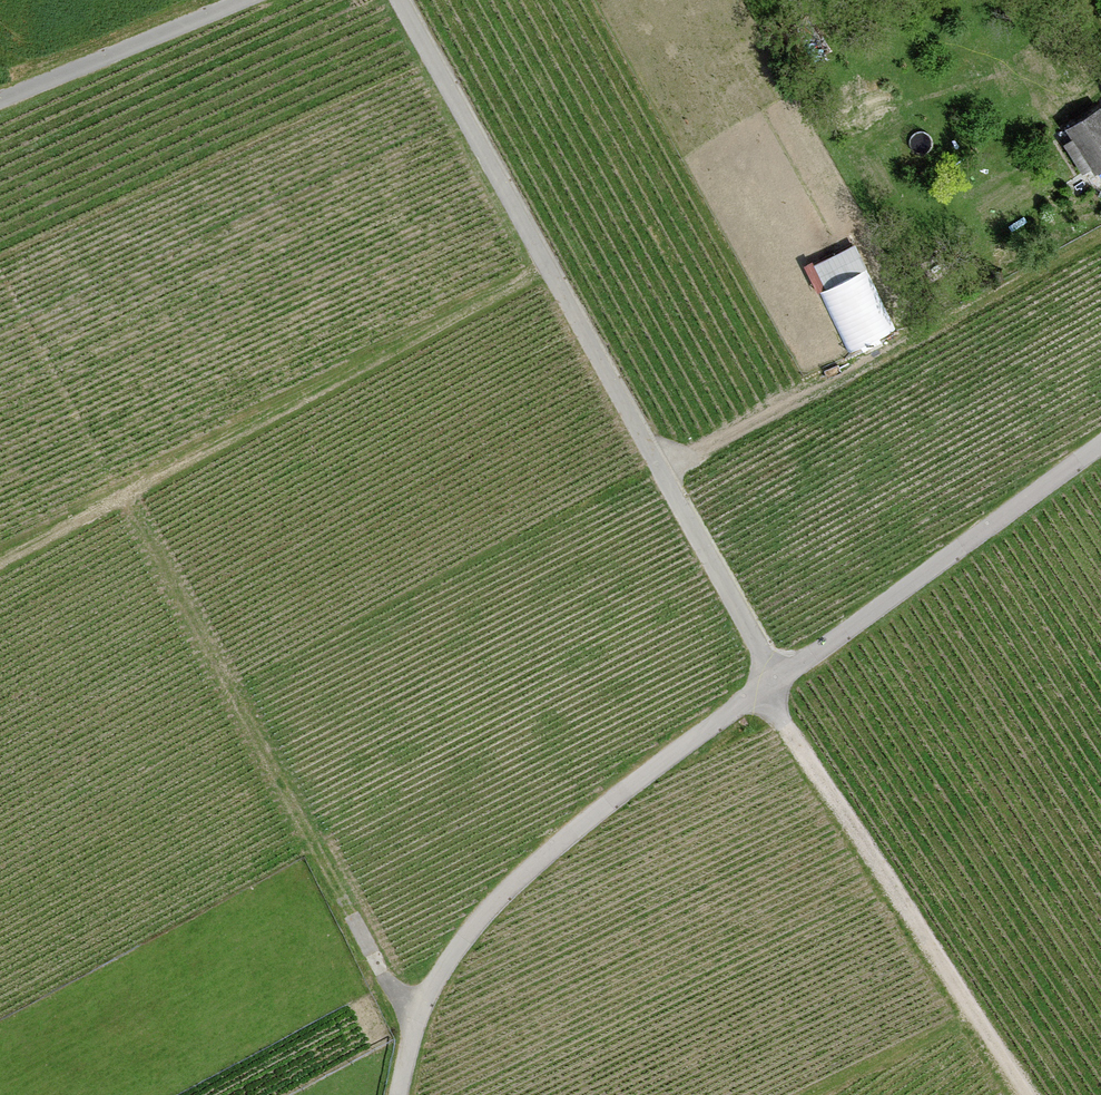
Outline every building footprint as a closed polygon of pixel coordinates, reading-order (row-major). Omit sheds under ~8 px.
[(1064,132),(1086,171),(1096,165),(1100,173),(1100,111),(1064,132)] [(816,257),(848,348),(898,331),(866,240),(816,257)]
